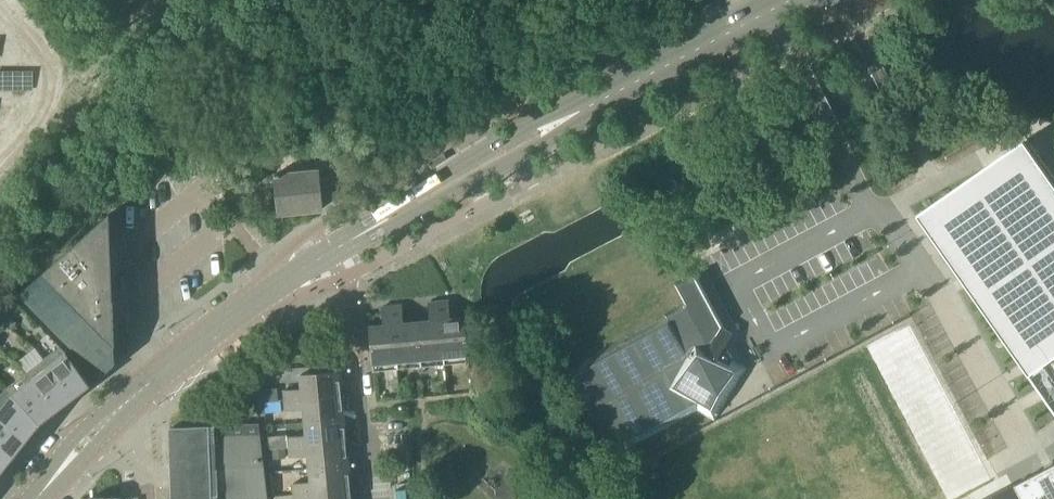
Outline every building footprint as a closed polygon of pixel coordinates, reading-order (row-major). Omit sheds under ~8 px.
[(287,138),(276,139),(268,140),(269,149),(288,147),(287,138)] [(1053,414),(1053,178),(1027,138),(916,216),(965,286),(1020,365),(1025,373),(1037,390),(1043,399),(1053,414)] [(276,177),(279,212),(321,208),(320,191),(339,189),(337,170),(280,175),(280,173),(275,174),(275,177),(276,177)] [(115,363),(110,212),(18,295),(100,378),(115,363)] [(725,344),(729,337),(732,333),(724,328),(695,273),(673,284),(683,303),(662,315),(662,316),(560,371),(608,459),(697,411),(714,421),(747,368),(732,360),(732,358),(725,344)] [(449,301),(438,302),(444,364),(469,362),(464,317),(450,318),(449,301)] [(430,321),(416,322),(421,367),(444,364),(438,302),(428,303),(430,321)] [(402,305),(391,306),(398,369),(421,367),(416,322),(404,323),(402,305)] [(398,369),(391,306),(381,307),(383,325),(369,326),(373,371),(398,369)] [(0,313),(0,321),(6,325),(11,318),(1,311),(0,313)] [(60,346),(43,359),(74,398),(91,385),(66,352),(60,346)] [(43,359),(27,372),(57,411),(74,398),(43,359)] [(263,393),(264,402),(341,395),(339,370),(301,374),(302,388),(284,390),(284,391),(263,393)] [(27,372),(6,388),(41,424),(57,411),(27,372)] [(0,395),(0,418),(28,440),(41,424),(6,388),(0,395)] [(304,409),(306,422),(344,418),(341,395),(264,402),(265,407),(271,407),(271,412),(304,409)] [(15,456),(28,440),(0,418),(0,444),(15,456)] [(307,435),(288,437),(280,438),(281,448),(289,447),(346,441),(344,418),(306,422),(307,435)] [(170,428),(171,468),(263,465),(258,424),(194,427),(194,428),(170,428)] [(516,434),(522,448),(533,443),(528,429),(516,434)] [(309,456),(310,469),(348,465),(346,441),(289,447),(290,457),(309,456)] [(2,473),(15,456),(0,444),(0,471),(2,473)] [(1013,486),(987,498),(1053,498),(1053,464),(1013,486)] [(171,468),(172,490),(265,486),(263,465),(171,468)] [(273,496),(294,494),(350,488),(348,465),(310,469),(311,482),(272,486),(273,496)] [(173,498),(267,498),(265,486),(172,490),(173,498)] [(350,488),(294,494),(294,498),(351,498),(350,488)]
